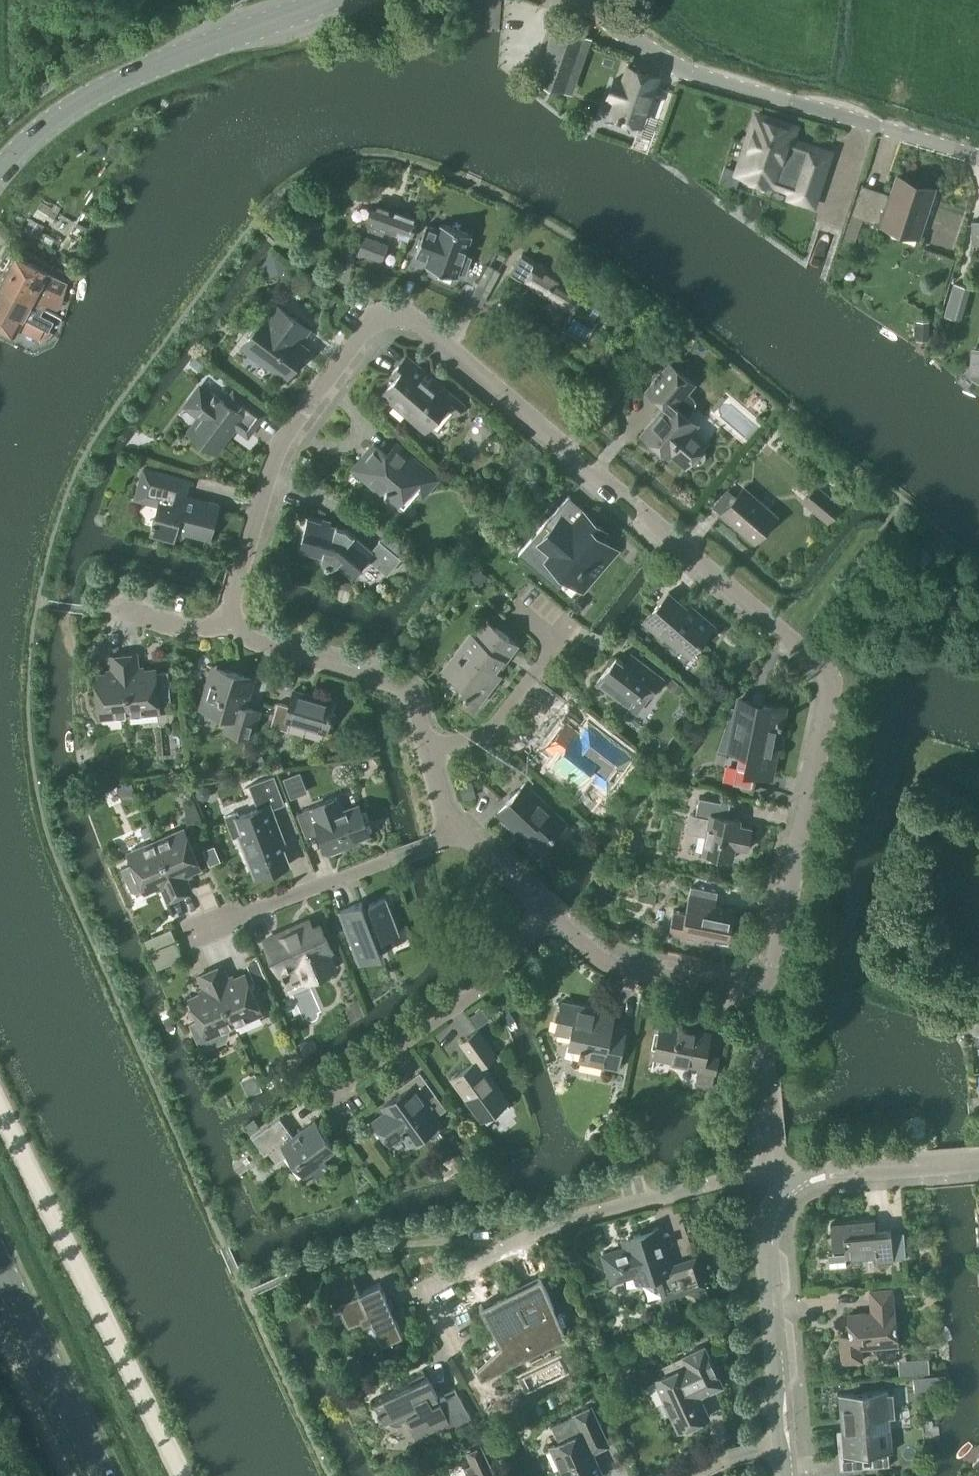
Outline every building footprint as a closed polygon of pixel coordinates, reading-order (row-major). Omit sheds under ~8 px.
[(570,92),(589,39),(556,27),(538,80),(570,92)] [(612,114),(640,124),(656,77),(628,67),(623,82),(615,79),(608,96),(617,99),(612,114)] [(738,170),(737,172),(740,173),(755,178),(770,182),(776,184),(776,183),(791,188),(788,197),(813,205),(831,152),(806,143),(804,147),(789,142),(794,127),(756,115),(738,170)] [(875,225),(919,239),(935,190),(896,178),(890,195),(886,193),(883,201),(859,194),(852,216),(851,215),(843,240),(853,243),(861,218),(876,223),(875,225)] [(378,204),(368,231),(377,234),(379,228),(407,238),(415,217),(378,204)] [(439,229),(426,225),(415,255),(428,259),(426,265),(456,276),(458,271),(465,273),(471,257),(464,255),(471,234),(441,224),(439,229)] [(381,261),(387,244),(365,236),(358,252),(381,261)] [(13,253),(5,269),(62,299),(66,283),(65,280),(49,271),(13,253)] [(522,255),(510,273),(543,296),(572,312),(562,329),(576,337),(585,323),(594,329),(605,310),(582,296),(584,293),(555,277),(522,255)] [(499,272),(488,266),(479,283),(490,289),(499,272)] [(0,277),(0,286),(44,309),(46,303),(56,308),(60,305),(62,299),(5,269),(0,277)] [(955,285),(951,299),(963,302),(967,289),(955,285)] [(49,330),(54,321),(41,314),(44,309),(0,286),(0,305),(49,330)] [(16,334),(19,327),(28,331),(27,333),(39,339),(40,341),(49,337),(54,334),(49,331),(49,330),(0,305),(0,326),(16,334)] [(297,344),(307,330),(276,306),(267,317),(266,316),(246,342),(257,349),(254,352),(286,376),(288,373),(293,373),(297,368),(296,363),(305,350),(297,344)] [(970,352),(969,378),(977,383),(978,383),(978,353),(970,352)] [(457,415),(464,406),(407,357),(392,374),(396,378),(382,395),(411,420),(414,416),(428,428),(447,406),(457,415)] [(694,387),(680,375),(668,364),(648,387),(669,404),(642,435),(654,445),(655,446),(657,446),(658,446),(659,446),(660,446),(662,445),(686,466),(690,461),(693,463),(696,463),(700,462),(702,460),(704,458),(704,454),(703,451),(701,449),(705,444),(689,430),(695,423),(687,416),(693,409),(695,405),(695,401),(693,398),(688,394),(694,387)] [(211,392),(209,395),(200,388),(187,406),(202,417),(189,434),(215,453),(236,425),(247,433),(261,415),(234,394),(227,403),(211,392)] [(422,497),(438,479),(396,444),(386,456),(373,445),(352,469),(379,492),(382,489),(404,507),(417,492),(422,497)] [(185,496),(189,481),(144,469),(136,499),(159,506),(152,532),(155,536),(171,540),(175,537),(177,531),(210,540),(219,505),(185,496)] [(827,522),(840,507),(816,486),(802,502),(827,522)] [(753,542),(776,516),(743,488),(721,514),(753,542)] [(550,528),(537,543),(548,553),(550,555),(546,559),(567,577),(580,587),(586,580),(590,583),(615,553),(607,546),(608,544),(601,538),(599,535),(602,532),(596,528),(598,525),(587,515),(578,507),(578,508),(568,499),(570,497),(568,496),(543,524),(545,526),(546,525),(550,528)] [(371,551),(345,529),(308,519),(299,550),(323,557),(323,561),(324,564),(326,567),(330,568),(333,567),(336,566),(338,565),(353,577),(368,559),(387,575),(401,558),(380,540),(371,551)] [(696,612),(694,615),(668,592),(643,622),(662,639),(665,636),(688,656),(714,626),(696,612)] [(473,636),(446,672),(457,680),(456,682),(462,686),(460,689),(466,694),(464,696),(468,699),(469,696),(477,702),(491,684),(489,683),(497,672),(495,671),(515,644),(516,643),(510,638),(496,628),(486,620),(473,636)] [(156,669),(139,671),(137,654),(124,656),(130,715),(160,712),(158,700),(171,699),(168,672),(156,674),(156,669)] [(101,718),(130,715),(124,656),(111,657),(113,674),(96,675),(101,718)] [(615,658),(596,683),(628,708),(636,713),(648,698),(662,679),(634,657),(627,667),(615,658)] [(246,707),(254,679),(213,667),(200,709),(229,717),(225,731),(252,739),(260,712),(246,707)] [(326,733),(335,703),(293,691),(289,707),(278,704),(271,727),(288,731),(290,723),(326,733)] [(769,776),(783,708),(763,704),(762,707),(739,703),(723,783),(745,787),(748,772),(769,776)] [(564,725),(548,746),(560,754),(553,763),(579,783),(584,775),(607,792),(633,757),(600,732),(586,721),(576,734),(564,725)] [(299,771),(283,778),(290,798),(307,792),(299,771)] [(272,809),(285,805),(274,776),(249,785),(259,810),(236,818),(243,834),(240,836),(256,878),(290,865),(284,849),(287,848),(272,809)] [(541,849),(565,823),(525,785),(498,814),(516,830),(519,827),(541,849)] [(336,798),(297,813),(306,837),(319,832),(327,853),(346,846),(345,844),(358,838),(369,834),(358,804),(341,811),(336,798)] [(686,833),(705,836),(701,854),(732,860),(735,849),(746,851),(751,829),(739,826),(740,821),(727,818),(730,805),(698,798),(695,815),(689,814),(686,833)] [(156,841),(180,897),(193,891),(186,875),(201,869),(183,830),(156,841)] [(168,901),(180,897),(156,841),(129,854),(134,865),(123,870),(132,891),(137,893),(145,889),(146,893),(162,886),(168,901)] [(213,845),(203,849),(210,864),(220,860),(213,845)] [(714,905),(716,893),(690,887),(684,913),(673,911),(668,932),(680,935),(679,939),(698,943),(699,938),(713,941),(714,935),(728,938),(734,909),(714,905)] [(384,940),(400,934),(386,898),(364,907),(362,903),(338,912),(359,965),(382,956),(380,950),(386,947),(384,940)] [(281,943),(268,948),(280,975),(295,968),(300,980),(314,974),(334,965),(329,953),(332,952),(320,925),(312,928),(309,921),(278,935),(281,943)] [(255,983),(265,978),(258,961),(247,965),(255,983)] [(211,972),(235,1026),(262,1014),(245,975),(230,981),(223,966),(211,972)] [(223,1031),(235,1026),(211,972),(199,977),(206,992),(191,999),(201,1021),(191,1025),(201,1046),(209,1049),(222,1043),(225,1036),(223,1031)] [(611,1026),(614,1013),(562,1003),(556,1032),(572,1035),(570,1045),(581,1047),(581,1049),(582,1050),(580,1060),(617,1068),(625,1029),(611,1026)] [(705,1055),(710,1033),(662,1023),(655,1056),(699,1066),(695,1085),(711,1088),(714,1074),(715,1074),(718,1058),(705,1055)] [(509,1107),(506,1103),(509,1101),(483,1065),(496,1056),(478,1031),(461,1043),(475,1062),(452,1078),(482,1120),(484,1119),(487,1123),(509,1107)] [(436,1117),(447,1109),(420,1072),(404,1084),(407,1088),(384,1105),(388,1111),(374,1121),(389,1142),(403,1133),(410,1144),(426,1133),(428,1136),(434,1136),(439,1132),(440,1128),(438,1125),(440,1123),(436,1117)] [(315,1120),(294,1136),(281,1118),(254,1138),(265,1154),(268,1151),(277,1163),(288,1154),(305,1177),(313,1171),(318,1179),(331,1170),(323,1158),(336,1149),(315,1120)] [(891,1230),(875,1231),(874,1220),(830,1224),(832,1252),(828,1253),(829,1268),(846,1266),(845,1256),(876,1254),(877,1264),(893,1262),(891,1230)] [(695,1259),(671,1267),(659,1229),(634,1237),(635,1239),(626,1242),(628,1248),(605,1256),(613,1280),(636,1273),(639,1282),(660,1275),(667,1296),(703,1284),(695,1259)] [(380,1282),(360,1292),(351,1272),(327,1279),(336,1311),(342,1309),(344,1313),(349,1323),(362,1319),(367,1329),(376,1337),(379,1342),(381,1342),(382,1343),(403,1334),(380,1282)] [(556,1313),(548,1294),(549,1294),(541,1274),(517,1286),(505,1292),(506,1293),(490,1301),(492,1304),(483,1308),(481,1304),(479,1305),(481,1309),(487,1322),(488,1321),(495,1335),(498,1333),(508,1352),(525,1343),(530,1353),(534,1351),(533,1350),(559,1337),(549,1316),(556,1313)] [(894,1310),(893,1310),(891,1288),(869,1290),(871,1312),(847,1314),(849,1335),(840,1336),(842,1362),(861,1361),(860,1348),(897,1345),(894,1310)] [(723,1386),(715,1369),(705,1346),(663,1365),(667,1374),(655,1380),(666,1402),(659,1405),(665,1417),(671,1414),(679,1431),(709,1417),(699,1396),(723,1386)] [(496,1373),(494,1368),(497,1366),(491,1357),(478,1370),(477,1371),(481,1380),(496,1373)] [(430,1376),(427,1377),(426,1372),(409,1381),(411,1384),(376,1400),(385,1421),(391,1418),(393,1421),(390,1422),(393,1425),(398,1425),(401,1425),(404,1424),(403,1420),(406,1419),(409,1421),(416,1437),(445,1425),(448,1431),(472,1417),(460,1394),(448,1399),(447,1398),(441,1400),(430,1376)] [(892,1393),(887,1394),(886,1389),(838,1393),(841,1430),(836,1431),(840,1470),(889,1466),(888,1452),(892,1451),(889,1418),(895,1417),(892,1393)] [(481,1404),(479,1405),(490,1425),(508,1415),(507,1413),(499,1397),(482,1406),(481,1404)] [(602,1431),(592,1408),(552,1425),(560,1443),(551,1447),(564,1475),(603,1475),(586,1438),(602,1431)] [(482,1447),(468,1453),(473,1465),(465,1468),(469,1475),(495,1475),(482,1447)]
